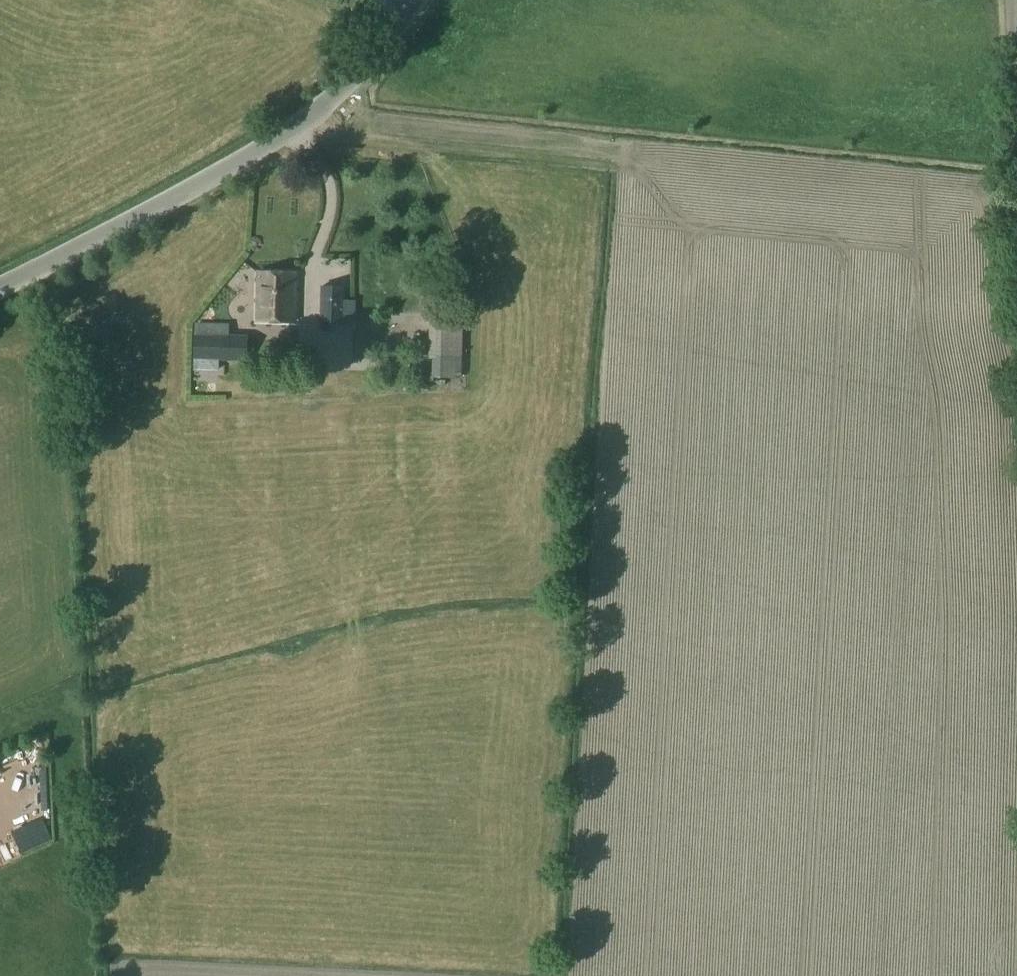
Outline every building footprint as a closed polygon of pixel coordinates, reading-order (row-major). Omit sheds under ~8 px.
[(342,156),(359,158),(361,148),(344,146),(342,156)] [(256,270),(256,321),(294,321),(295,271),(256,270)] [(320,286),(319,323),(343,324),(344,286),(320,286)] [(431,322),(430,356),(463,357),(463,323),(431,322)] [(193,325),(192,350),(224,350),(225,324),(193,325)]
